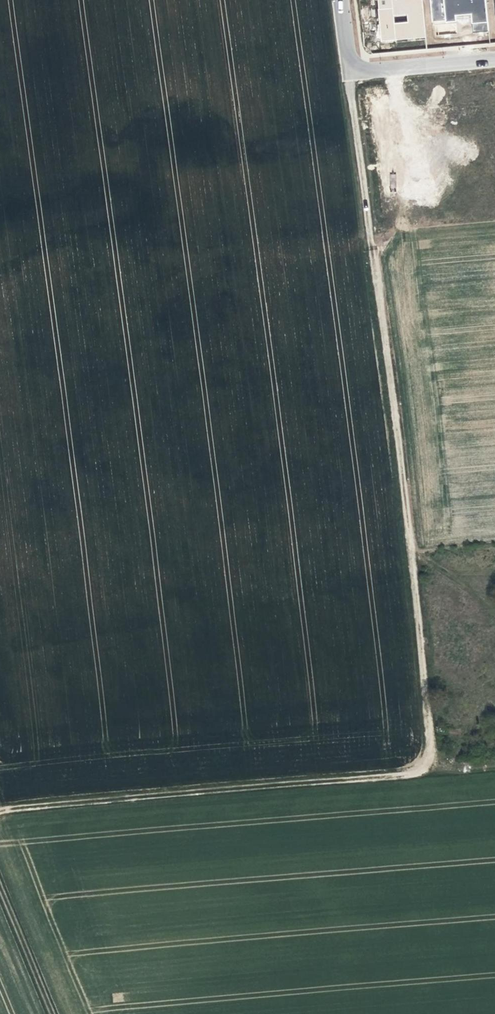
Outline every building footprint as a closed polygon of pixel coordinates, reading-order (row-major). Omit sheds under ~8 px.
[(381,41),(426,36),(422,0),(378,0),(379,8),(378,8),(381,41)] [(432,21),(446,20),(446,21),(456,20),(456,19),(471,17),(473,32),(488,31),(486,0),(430,0),(432,21)]
